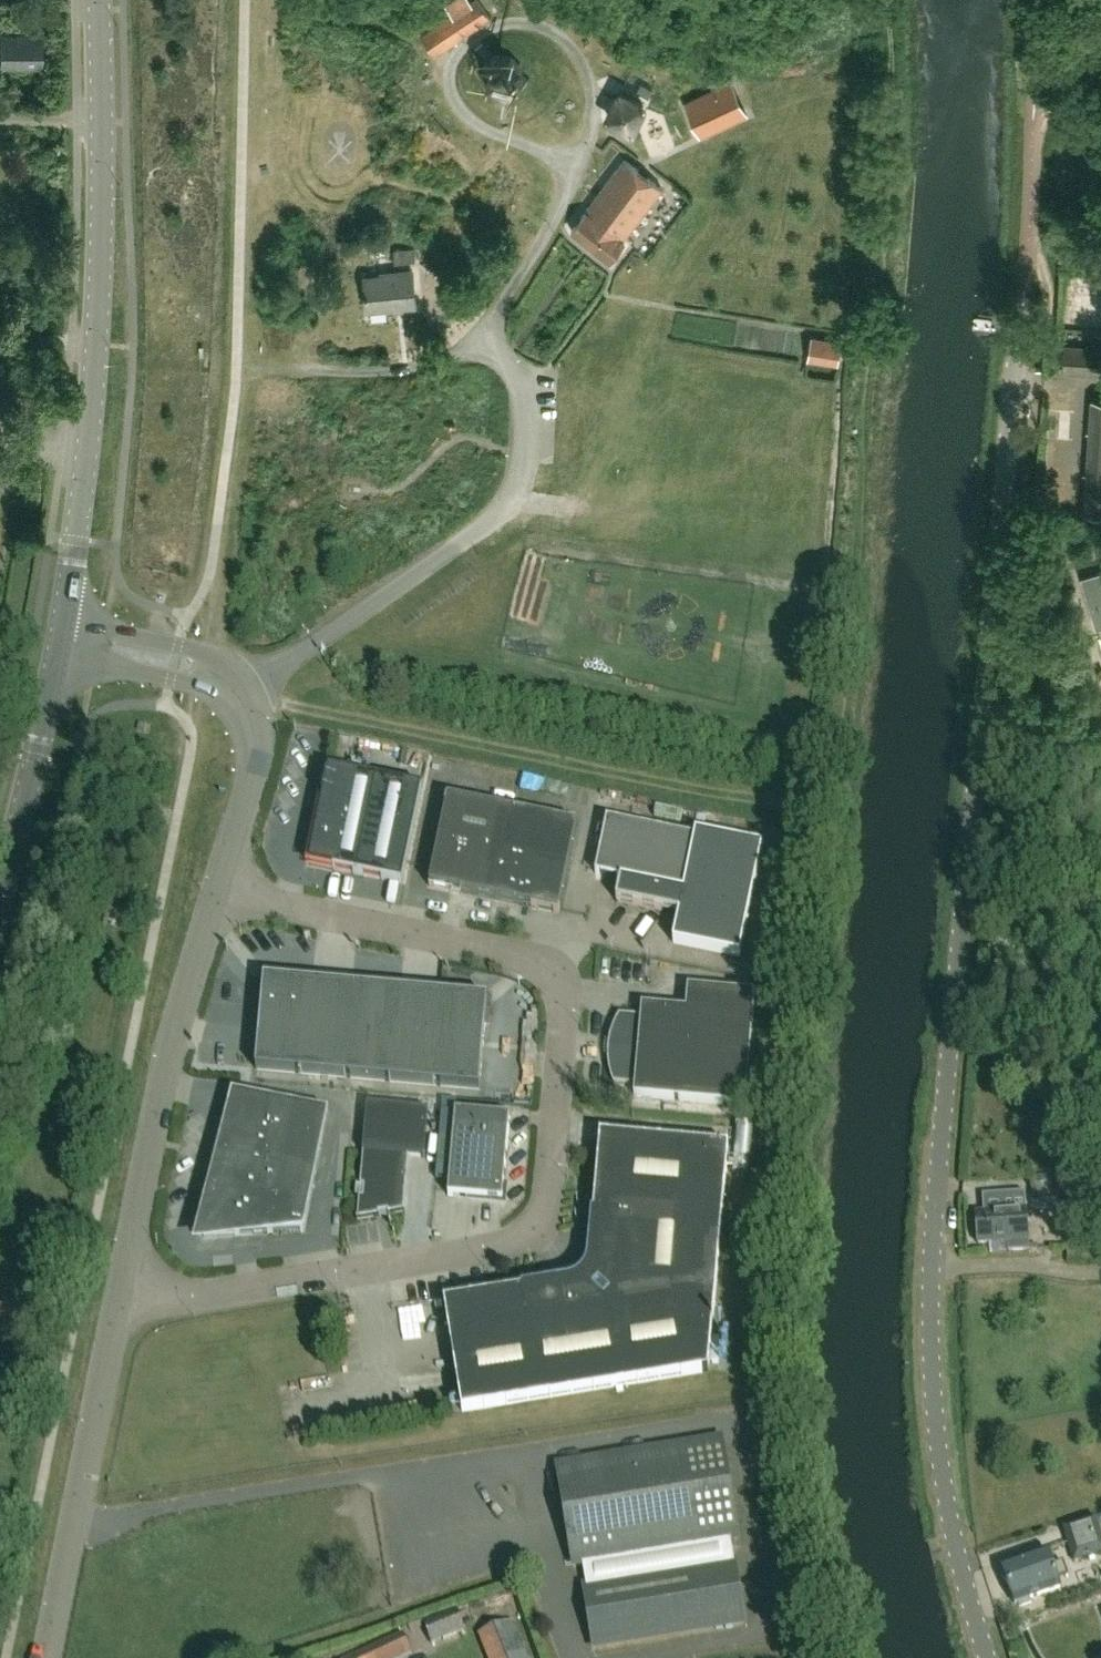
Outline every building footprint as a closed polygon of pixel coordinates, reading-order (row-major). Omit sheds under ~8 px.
[(446,46),(489,16),(477,0),(471,0),(421,34),(428,45),(434,53),(446,46)] [(31,65),(32,34),(0,33),(0,64),(31,65)] [(519,70),(509,59),(496,59),(487,67),(487,76),(496,87),(508,87),(516,80),(519,70)] [(730,80),(684,103),(700,135),(746,112),(730,80)] [(643,104),(619,92),(607,116),(631,127),(643,104)] [(661,187),(623,159),(570,229),(610,259),(624,240),(623,238),(661,187)] [(393,248),(394,262),(416,259),(415,246),(393,248)] [(415,305),(412,270),(380,273),(380,275),(364,277),(367,310),(415,305)] [(843,352),(845,337),(814,334),(812,348),(843,352)] [(1064,344),(1062,371),(1100,373),(1100,346),(1064,344)] [(1100,514),(1100,398),(1091,398),(1084,512),(1100,514)] [(1081,578),(1095,628),(1100,626),(1100,572),(1081,578)] [(377,779),(328,768),(308,865),(358,875),(377,779)] [(429,887),(558,914),(577,825),(447,798),(429,887)] [(694,838),(607,820),(595,875),(620,880),(616,902),(678,915),(673,942),(738,955),(763,839),(697,825),(694,838)] [(663,952),(662,978),(684,978),(684,953),(663,952)] [(263,990),(256,1070),(479,1090),(486,1010),(477,999),(274,980),(263,990)] [(745,1107),(755,995),(687,989),(685,1011),(641,1007),(640,1018),(619,1016),(616,1021),(613,1028),(610,1038),(608,1046),(607,1053),(607,1061),(609,1071),(611,1079),(613,1084),(634,1086),(633,1097),(745,1107)] [(232,1093),(203,1238),(304,1233),(328,1113),(232,1093)] [(362,1154),(358,1222),(403,1213),(407,1157),(423,1158),(426,1110),(365,1106),(362,1154)] [(503,1202),(509,1129),(510,1116),(455,1112),(447,1197),(503,1202)] [(444,1303),(462,1412),(708,1372),(728,1148),(600,1136),(593,1215),(594,1215),(591,1253),(588,1271),(579,1281),(562,1285),(524,1291),(524,1290),(444,1303)] [(1061,1207),(1058,1175),(1029,1177),(1032,1210),(1061,1207)] [(1027,1212),(977,1214),(979,1246),(1008,1244),(1009,1254),(1029,1253),(1027,1212)] [(738,1542),(721,1442),(557,1469),(563,1502),(569,1501),(574,1531),(568,1532),(573,1565),(582,1564),(586,1590),(584,1590),(593,1647),(744,1622),(731,1543),(738,1542)] [(1073,1563),(1100,1554),(1100,1535),(1095,1518),(1062,1528),(1073,1563)] [(1019,1608),(1031,1604),(1029,1600),(1060,1589),(1047,1553),(1002,1569),(1003,1571),(1002,1575),(1004,1580),(1007,1583),(1015,1605),(1017,1605),(1019,1608)] [(431,1646),(465,1630),(455,1608),(421,1623),(431,1646)] [(347,1657),(403,1657),(411,1654),(402,1633),(347,1657)]
